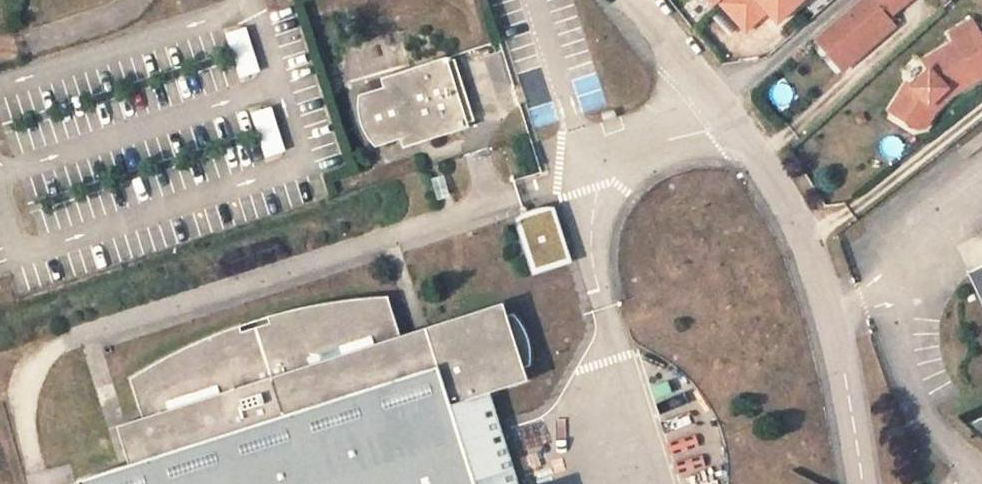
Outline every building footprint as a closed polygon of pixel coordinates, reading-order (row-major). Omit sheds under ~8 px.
[(717,0),(743,30),(758,17),(746,4),(749,0),(717,0)] [(765,10),(756,0),(749,0),(746,4),(758,17),(765,10)] [(765,10),(775,21),(799,0),(756,0),(765,10)] [(812,37),(825,52),(834,44),(849,61),(892,25),(885,17),(905,0),(855,0),(812,37)] [(970,19),(948,33),(953,41),(922,61),(927,71),(912,87),(907,83),(891,112),(918,130),(926,128),(936,111),(930,105),(946,89),(951,95),(981,75),(981,38),(980,35),(970,19)] [(244,26),(226,32),(239,76),(259,70),(244,26)] [(834,44),(825,52),(840,70),(849,61),(834,44)] [(358,93),(357,108),(360,124),(367,138),(374,145),(399,137),(421,131),(433,138),(468,127),(465,117),(460,100),(467,99),(461,79),(453,81),(448,65),(446,56),(408,68),(405,79),(382,86),(358,93)] [(455,63),(448,65),(453,81),(461,79),(455,63)] [(405,79),(408,68),(379,77),(382,86),(405,79)] [(581,110),(602,105),(596,75),(575,79),(581,110)] [(930,105),(936,111),(951,95),(946,89),(930,105)] [(467,99),(460,100),(465,117),(472,115),(467,99)] [(270,106),(251,112),(266,155),(284,149),(270,106)] [(421,131),(399,137),(402,147),(433,138),(421,131)] [(527,232),(520,234),(533,270),(562,261),(550,225),(556,223),(551,208),(524,217),(527,232)] [(524,217),(515,219),(520,234),(527,232),(524,217)] [(556,223),(550,225),(562,261),(568,259),(556,223)] [(966,272),(981,307),(981,265),(966,272)] [(77,479),(78,483),(519,483),(488,391),(527,380),(523,366),(529,363),(527,341),(522,327),(512,313),(505,315),(501,300),(423,325),(428,338),(404,346),(399,333),(388,295),(326,301),(268,314),(269,321),(240,329),(239,323),(199,338),(130,377),(142,416),(117,424),(129,463),(77,479)] [(410,329),(399,333),(404,346),(428,338),(423,325),(410,329)] [(963,424),(981,438),(981,415),(963,424)]
